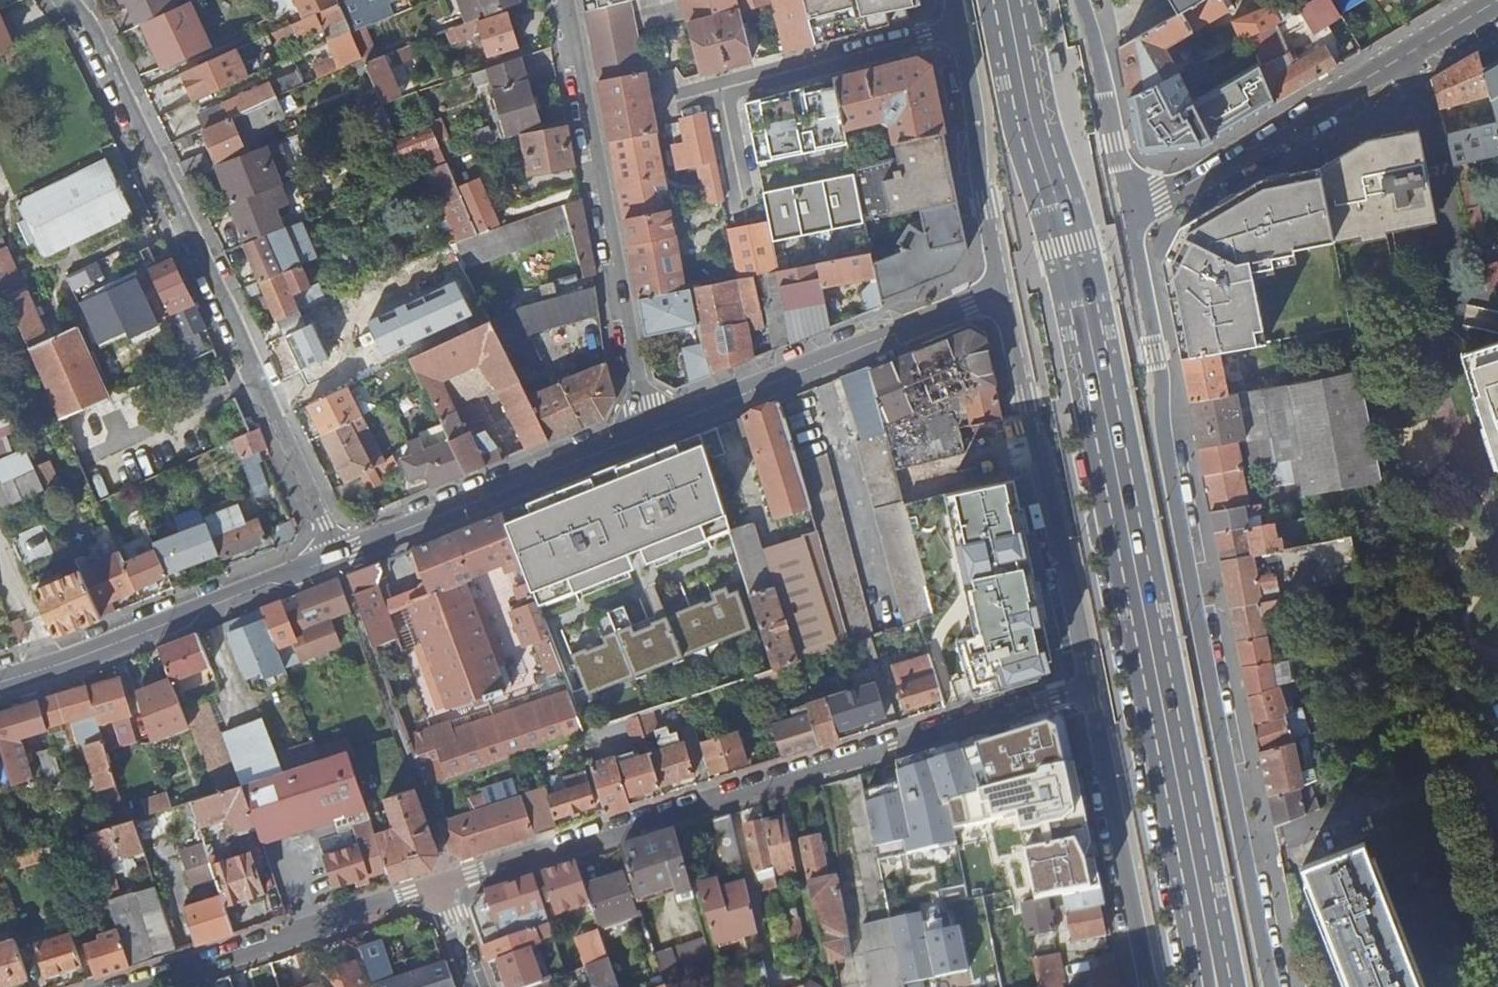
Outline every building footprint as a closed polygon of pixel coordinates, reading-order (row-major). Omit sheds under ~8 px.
[(135,25),(140,23),(173,8),(169,0),(123,0),(135,25)] [(321,9),(339,2),(339,0),(317,0),(321,9)] [(339,2),(351,28),(351,30),(352,32),(365,27),(393,15),(387,0),(343,0),(339,2)] [(467,22),(478,18),(487,14),(482,0),(457,0),(467,22)] [(487,14),(521,2),(520,0),(482,0),(487,14)] [(583,10),(624,0),(581,0),(583,10)] [(583,10),(595,79),(642,70),(639,57),(632,18),(657,12),(654,0),(624,0),(583,10)] [(657,12),(682,5),(681,0),(654,0),(657,12)] [(682,5),(700,73),(724,67),(708,0),(681,0),(682,5)] [(724,67),(749,60),(737,9),(771,1),(783,51),(812,43),(801,0),(708,0),(724,67)] [(812,43),(844,35),(853,32),(851,25),(841,27),(834,0),(801,0),(812,43)] [(851,25),(846,5),(856,1),(856,0),(834,0),(841,27),(851,25)] [(916,2),(915,0),(856,0),(856,1),(846,5),(851,25),(853,32),(897,21),(893,7),(904,5),(916,2)] [(1119,44),(1125,77),(1128,95),(1177,71),(1162,44),(1171,39),(1172,40),(1231,5),(1228,0),(1197,0),(1177,11),(1119,44)] [(1177,11),(1197,0),(1171,0),(1177,11)] [(1336,9),(1331,1),(1330,0),(1325,0),(1322,2),(1321,0),(1309,0),(1302,5),(1312,23),(1336,9)] [(187,2),(173,8),(140,23),(161,67),(207,46),(187,2)] [(321,9),(292,23),(299,40),(322,29),(327,40),(332,38),(351,30),(351,28),(339,2),(321,9)] [(1239,41),(1248,36),(1271,26),(1293,15),(1287,4),(1273,10),(1269,4),(1230,22),(1239,41)] [(897,21),(907,18),(904,5),(893,7),(897,21)] [(479,21),(478,18),(467,22),(454,27),(458,37),(475,30),(474,28),(480,26),(489,55),(518,46),(507,12),(479,21)] [(10,43),(0,19),(0,48),(10,43)] [(1259,61),(1275,100),(1335,64),(1336,64),(1324,46),(1289,66),(1283,53),(1289,49),(1282,35),(1276,37),(1271,26),(1248,36),(1259,61)] [(365,27),(352,32),(363,57),(365,62),(366,61),(377,57),(365,27)] [(352,32),(351,30),(332,38),(338,53),(318,62),(323,74),(363,57),(352,32)] [(414,56),(409,45),(401,48),(406,60),(414,56)] [(193,100),(248,75),(236,48),(181,72),(193,100)] [(401,48),(377,57),(366,61),(365,62),(382,103),(401,96),(389,67),(406,60),(401,48)] [(1482,70),(1477,51),(1431,79),(1438,108),(1489,94),(1482,70)] [(538,114),(521,56),(472,72),(477,86),(491,81),(505,129),(486,136),(483,128),(462,135),(465,143),(453,148),(441,116),(429,121),(431,126),(432,128),(439,145),(445,159),(474,149),(487,144),(502,139),(542,126),(538,114)] [(639,57),(642,70),(642,71),(650,69),(647,56),(639,57)] [(916,57),(833,79),(846,144),(848,155),(870,150),(870,148),(868,136),(857,139),(853,126),(879,119),(889,125),(892,142),(942,132),(936,101),(929,65),(916,57)] [(1177,71),(1128,95),(1135,128),(1139,149),(1142,150),(1202,143),(1275,100),(1259,61),(1192,100),(1177,71)] [(1482,70),(1489,94),(1496,123),(1497,129),(1497,61),(1482,70)] [(642,70),(595,79),(607,140),(653,131),(652,127),(648,107),(645,91),(644,84),(643,76),(642,71),(642,70)] [(656,72),(643,76),(644,84),(658,80),(656,72)] [(292,88),(305,83),(302,75),(289,81),(292,88)] [(744,102),(756,163),(846,144),(833,79),(744,102)] [(257,104),(276,96),(270,82),(199,114),(205,127),(230,116),(241,111),(257,104)] [(257,104),(241,111),(250,130),(265,122),(257,104)] [(713,162),(703,113),(679,120),(683,142),(687,167),(713,162)] [(205,127),(204,128),(217,163),(246,152),(230,116),(205,127)] [(1496,123),(1446,136),(1453,165),(1497,154),(1497,129),(1496,123)] [(573,165),(566,126),(522,134),(525,154),(514,156),(516,167),(527,165),(529,174),(573,165)] [(439,145),(432,128),(392,144),(398,160),(439,145)] [(653,131),(607,140),(614,181),(660,172),(653,131)] [(262,146),(274,142),(269,132),(260,135),(260,140),(262,146)] [(861,220),(919,209),(956,200),(948,163),(945,150),(942,132),(892,142),(895,157),(851,168),(852,174),(861,220)] [(1346,165),(1320,170),(1333,236),(1358,231),(1359,236),(1385,231),(1384,225),(1435,216),(1419,137),(1368,146),(1369,153),(1345,158),(1346,165)] [(502,139),(487,144),(495,169),(510,163),(502,139)] [(254,142),(256,149),(262,146),(260,140),(254,142)] [(668,146),(672,169),(687,167),(683,142),(668,146)] [(246,152),(217,163),(231,202),(271,187),(258,154),(265,152),(262,146),(256,149),(246,152)] [(474,149),(445,159),(446,162),(453,175),(479,166),(474,149)] [(203,152),(180,161),(186,174),(213,164),(203,152)] [(107,160),(16,203),(26,223),(23,226),(28,236),(32,236),(43,257),(133,213),(123,194),(125,193),(117,178),(116,178),(107,160)] [(1329,260),(1312,168),(1255,180),(1178,231),(1166,268),(1181,351),(1262,335),(1251,274),(1329,260)] [(1466,168),(1455,171),(1464,208),(1476,205),(1466,168)] [(660,172),(614,181),(621,218),(667,211),(660,172)] [(761,192),(767,225),(771,241),(862,223),(861,220),(852,174),(761,192)] [(477,178),(457,186),(462,196),(478,233),(497,225),(477,178)] [(271,187),(231,202),(246,241),(274,230),(272,225),(281,222),(276,211),(268,214),(266,211),(286,202),(279,184),(271,187)] [(457,240),(478,233),(462,196),(442,205),(457,240)] [(580,198),(564,203),(571,229),(583,276),(595,274),(580,198)] [(893,253),(879,258),(878,255),(872,256),(872,258),(870,259),(876,281),(877,286),(880,302),(955,272),(960,262),(966,253),(956,200),(919,209),(920,219),(908,223),(894,242),(899,245),(892,249),(893,253)] [(564,203),(541,211),(478,233),(457,240),(449,244),(463,269),(532,244),(532,243),(571,229),(564,203)] [(667,211),(621,218),(625,244),(672,235),(667,211)] [(317,257),(301,219),(296,221),(312,259),(317,257)] [(246,241),(244,242),(261,280),(300,264),(312,259),(296,221),(274,230),(246,241)] [(767,225),(766,226),(746,229),(725,234),(734,279),(736,278),(753,275),(757,274),(776,270),(771,241),(767,225)] [(672,235),(625,244),(635,298),(682,289),(672,235)] [(0,247),(0,285),(7,301),(65,431),(71,427),(66,416),(108,396),(76,326),(45,341),(42,333),(44,332),(5,245),(0,247)] [(155,260),(148,246),(139,250),(157,288),(159,287),(171,312),(193,302),(172,259),(165,263),(158,266),(155,260)] [(783,310),(789,342),(829,326),(822,285),(869,276),(870,282),(876,281),(870,259),(869,252),(868,252),(845,257),(776,270),(783,310)] [(162,257),(155,260),(158,266),(165,263),(162,257)] [(102,276),(96,260),(65,276),(75,300),(83,297),(80,291),(86,289),(83,284),(102,276)] [(300,264),(261,280),(278,318),(297,310),(290,294),(310,286),(300,264)] [(765,313),(783,310),(776,270),(757,274),(765,313)] [(734,279),(688,287),(695,324),(696,330),(700,343),(710,374),(774,348),(768,333),(764,335),(749,341),(747,330),(763,327),(753,275),(736,278),(734,279)] [(457,280),(368,320),(383,355),(473,315),(457,280)] [(862,290),(866,311),(881,306),(880,302),(877,286),(862,290)] [(594,287),(524,305),(536,330),(598,314),(594,287)] [(682,289),(635,298),(642,335),(695,324),(688,287),(682,289)] [(108,289),(80,301),(98,342),(126,329),(108,289)] [(192,358),(205,351),(196,332),(206,328),(193,302),(171,312),(192,358)] [(523,304),(490,319),(504,344),(526,334),(536,330),(524,305),(523,304)] [(297,310),(278,318),(277,319),(284,335),(307,325),(300,309),(297,310)] [(1476,309),(1476,323),(1497,324),(1497,310),(1476,309)] [(442,422),(464,473),(507,456),(504,448),(500,450),(498,443),(486,421),(475,426),(467,407),(457,411),(444,378),(484,360),(526,448),(550,439),(530,395),(518,372),(504,344),(490,319),(488,321),(410,357),(423,387),(426,385),(442,422)] [(307,325),(284,335),(300,371),(329,358),(313,322),(307,325)] [(959,426),(1001,418),(990,368),(983,331),(969,324),(924,342),(926,346),(869,369),(895,467),(906,466),(964,452),(965,451),(959,426)] [(749,341),(764,335),(763,327),(747,330),(749,341)] [(526,334),(504,344),(518,372),(539,362),(526,334)] [(1466,353),(1497,452),(1497,342),(1466,353)] [(681,347),(692,382),(710,374),(700,343),(681,347)] [(1189,402),(1227,396),(1219,351),(1180,359),(1185,380),(1189,402)] [(507,456),(526,448),(484,360),(444,378),(457,411),(467,407),(475,426),(486,421),(498,443),(500,450),(504,448),(507,456)] [(581,426),(605,416),(614,397),(605,362),(561,380),(562,382),(581,426)] [(904,626),(918,622),(933,616),(904,502),(899,482),(895,467),(869,369),(868,365),(841,376),(863,438),(858,440),(904,626)] [(1380,482),(1358,370),(1285,386),(1299,457),(1296,458),(1305,497),(1380,482)] [(321,433),(362,414),(353,396),(368,389),(363,379),(306,404),(321,433)] [(550,439),(581,426),(562,382),(530,395),(550,439)] [(1299,457),(1285,386),(1227,396),(1189,402),(1192,414),(1203,474),(1241,468),(1236,445),(1235,441),(1245,439),(1246,443),(1250,467),(1296,458),(1299,457)] [(9,406),(0,388),(0,410),(9,406)] [(729,529),(774,669),(813,656),(870,638),(873,636),(826,453),(799,463),(788,423),(780,400),(735,418),(740,436),(748,433),(755,454),(780,446),(787,468),(762,476),(784,546),(762,553),(753,524),(749,525),(717,425),(698,433),(729,529)] [(18,426),(9,408),(0,412),(0,434),(18,426)] [(381,463),(384,461),(367,427),(368,426),(362,414),(321,433),(344,481),(381,463)] [(983,484),(1013,478),(1006,442),(1001,418),(959,426),(965,451),(970,452),(975,451),(979,471),(942,480),(945,493),(955,491),(983,484)] [(407,440),(412,452),(401,456),(410,478),(425,473),(430,487),(464,473),(442,422),(418,431),(420,435),(407,440)] [(258,450),(266,447),(259,428),(250,432),(234,439),(242,459),(240,459),(254,494),(268,488),(257,462),(258,450)] [(729,529),(698,433),(678,440),(680,444),(676,445),(675,442),(614,466),(618,475),(592,485),(589,476),(524,502),(525,505),(520,507),(519,504),(499,512),(520,565),(534,601),(536,605),(627,569),(625,563),(631,561),(627,551),(641,546),(645,556),(651,553),(653,558),(729,529)] [(9,452),(2,436),(0,437),(0,456),(9,452)] [(780,446),(755,454),(762,476),(787,468),(780,446)] [(45,488),(51,501),(65,495),(49,460),(36,466),(45,488)] [(45,488),(36,466),(0,482),(0,508),(45,488)] [(909,479),(906,466),(895,467),(899,482),(909,479)] [(1241,468),(1203,474),(1205,482),(1208,498),(1211,511),(1248,506),(1241,468)] [(899,482),(904,502),(916,499),(911,478),(909,479),(899,482)] [(1277,514),(1278,522),(1307,518),(1305,503),(1281,506),(1282,513),(1277,514)] [(219,554),(220,557),(265,540),(257,518),(244,523),(237,504),(205,517),(206,521),(219,554)] [(1248,506),(1211,511),(1213,524),(1215,531),(1260,525),(1257,505),(1248,506)] [(177,514),(181,526),(205,518),(201,506),(177,514)] [(1396,560),(1386,508),(1361,511),(1365,533),(1277,550),(1272,524),(1260,525),(1215,531),(1223,573),(1230,608),(1276,599),(1293,595),(1302,593),(1396,560)] [(520,565),(499,512),(411,547),(426,585),(429,592),(408,601),(423,643),(446,707),(449,707),(450,710),(472,702),(473,704),(484,700),(485,698),(502,692),(501,688),(510,685),(503,663),(494,666),(470,600),(480,597),(472,576),(500,565),(503,572),(520,565)] [(219,554),(206,521),(165,537),(178,570),(219,554)] [(84,560),(116,546),(106,524),(95,528),(103,547),(82,555),(84,560)] [(167,574),(153,542),(148,544),(150,550),(124,561),(136,588),(167,574)] [(80,570),(100,616),(114,611),(110,600),(135,588),(136,588),(124,561),(116,546),(84,560),(82,555),(75,558),(80,570)] [(345,574),(372,645),(395,637),(385,610),(382,602),(376,588),(381,574),(377,561),(345,574)] [(34,590),(53,634),(100,616),(80,570),(34,590)] [(340,577),(299,593),(304,605),(307,611),(311,623),(330,616),(351,608),(340,577)] [(637,622),(640,629),(651,624),(650,621),(665,615),(652,583),(644,587),(655,615),(637,622)] [(429,592),(426,585),(382,602),(385,610),(408,601),(429,592)] [(593,683),(595,690),(624,679),(621,672),(630,669),(633,675),(695,651),(692,644),(712,637),(714,643),(729,637),(727,631),(735,627),(738,634),(750,629),(738,589),(728,593),(726,586),(710,592),(713,599),(705,602),(704,600),(674,612),(675,614),(667,617),(665,615),(650,621),(651,624),(640,629),(634,631),(623,604),(593,616),(604,643),(585,650),(584,648),(569,654),(582,687),(593,683)] [(1302,593),(1293,595),(1296,614),(1306,612),(1302,593)] [(503,663),(480,597),(470,600),(494,666),(503,663)] [(1276,599),(1230,608),(1233,624),(1237,641),(1267,637),(1263,615),(1279,611),(1276,599)] [(285,613),(280,600),(262,607),(275,641),(284,664),(303,657),(285,613)] [(536,605),(534,601),(520,607),(533,640),(547,635),(536,605)] [(304,605),(291,610),(293,617),(307,611),(304,605)] [(275,641),(262,607),(224,622),(246,675),(262,668),(254,650),(275,641)] [(291,610),(285,613),(303,657),(340,643),(330,616),(311,623),(307,611),(293,617),(291,610)] [(12,621),(19,639),(28,635),(20,617),(12,621)] [(870,638),(877,658),(919,644),(924,643),(918,622),(904,626),(873,636),(870,638)] [(727,631),(729,637),(738,634),(735,627),(727,631)] [(210,665),(198,632),(159,647),(164,660),(171,677),(172,680),(210,665)] [(547,635),(533,640),(544,669),(551,667),(553,673),(561,670),(547,635)] [(692,644),(695,651),(714,643),(712,637),(692,644)] [(1267,637),(1237,641),(1240,658),(1241,666),(1279,661),(1277,653),(1270,654),(1267,637)] [(446,707),(423,643),(414,647),(437,711),(446,707)] [(924,643),(919,644),(923,655),(928,654),(924,643)] [(906,707),(940,697),(928,654),(923,655),(893,665),(906,707)] [(1279,661),(1241,666),(1245,684),(1247,697),(1292,682),(1289,660),(1279,661)] [(621,672),(624,679),(633,675),(630,669),(621,672)] [(774,669),(756,675),(762,695),(780,689),(774,669)] [(120,676),(88,686),(99,722),(131,713),(120,676)] [(172,680),(171,677),(137,691),(152,739),(190,723),(183,707),(172,680)] [(826,696),(836,729),(884,714),(874,681),(826,696)] [(1292,682),(1247,697),(1250,713),(1252,724),(1287,713),(1284,702),(1297,697),(1292,682)] [(593,683),(582,687),(585,694),(595,690),(593,683)] [(99,722),(88,686),(40,700),(49,728),(52,739),(64,736),(61,727),(74,724),(79,745),(88,752),(99,789),(117,783),(108,752),(99,722)] [(447,778),(533,749),(580,734),(585,732),(569,690),(432,738),(447,778)] [(771,723),(781,756),(838,739),(836,729),(826,696),(784,709),(788,718),(771,723)] [(242,784),(221,732),(207,697),(183,707),(190,723),(218,792),(242,784)] [(40,699),(0,711),(0,741),(7,763),(13,783),(34,777),(21,736),(49,728),(40,700),(40,699)] [(637,714),(644,737),(667,729),(660,707),(637,714)] [(1287,713),(1252,724),(1255,738),(1258,752),(1307,736),(1299,709),(1287,713)] [(131,713),(99,722),(108,752),(139,742),(131,713)] [(631,740),(644,737),(637,714),(617,721),(621,730),(627,728),(631,740)] [(278,754),(262,717),(221,732),(242,784),(244,784),(284,771),(278,754)] [(736,731),(700,742),(710,773),(745,762),(736,731)] [(649,752),(658,785),(692,775),(682,742),(670,746),(667,734),(656,737),(660,749),(649,752)] [(349,750),(353,749),(349,736),(317,746),(322,759),(349,750)] [(1307,736),(1258,752),(1263,772),(1268,795),(1302,786),(1315,781),(1307,736)] [(409,746),(423,786),(447,778),(432,738),(409,746)] [(317,746),(316,742),(278,754),(284,771),(322,759),(317,746)] [(63,775),(54,747),(40,751),(48,779),(63,775)] [(371,817),(349,750),(322,759),(284,771),(244,784),(257,824),(263,843),(298,831),(299,834),(300,835),(303,836),(307,835),(308,833),(319,839),(320,839),(353,827),(351,824),(371,817)] [(589,763),(604,812),(628,804),(625,795),(658,785),(649,752),(615,762),(613,756),(589,763)] [(1054,784),(1077,779),(1074,768),(1052,773),(1054,784)] [(553,817),(594,804),(583,771),(565,777),(567,788),(546,795),(553,817)] [(1302,786),(1268,795),(1270,810),(1274,827),(1319,808),(1313,792),(1334,783),(1331,774),(1315,781),(1302,786)] [(1064,835),(1088,830),(1081,797),(1077,779),(1054,784),(1040,787),(1048,826),(1061,823),(1064,835)] [(244,784),(242,784),(218,792),(192,800),(199,822),(205,840),(208,850),(224,845),(214,816),(229,810),(236,830),(257,824),(244,784)] [(439,853),(415,786),(385,797),(394,827),(376,833),(387,868),(390,881),(432,867),(439,853)] [(460,857),(556,827),(553,817),(546,795),(544,788),(486,807),(482,796),(467,800),(470,812),(437,822),(447,851),(460,857)] [(153,797),(157,811),(173,806),(168,792),(153,797)] [(762,821),(761,813),(754,815),(755,823),(762,821)] [(741,863),(730,814),(713,820),(724,866),(741,863)] [(387,868),(376,833),(371,817),(351,824),(353,827),(320,839),(335,885),(387,868)] [(782,817),(762,821),(774,876),(793,872),(782,817)] [(135,818),(128,820),(88,833),(119,928),(131,924),(122,896),(111,860),(144,848),(142,840),(135,818)] [(762,821),(755,823),(743,825),(756,884),(759,883),(760,892),(777,888),(774,876),(762,821)] [(1029,830),(1032,842),(1053,837),(1051,830),(1044,831),(1043,827),(1029,830)] [(1063,897),(1100,888),(1093,854),(1088,830),(1064,835),(1053,837),(1032,842),(1036,859),(1054,855),(1063,897)] [(694,900),(674,832),(619,849),(627,872),(636,897),(669,888),(674,905),(694,900)] [(811,892),(809,893),(824,962),(842,959),(838,938),(844,937),(835,879),(828,880),(818,836),(800,839),(811,892)] [(191,883),(216,875),(213,865),(208,850),(205,840),(180,848),(191,883)] [(1302,867),(1305,873),(1365,849),(1362,842),(1302,867)] [(1025,867),(1021,844),(1009,847),(1018,888),(1020,901),(1040,897),(1034,866),(1025,867)] [(1365,849),(1305,873),(1317,906),(1309,909),(1313,920),(1382,892),(1365,849)] [(222,893),(225,903),(263,890),(250,852),(213,865),(216,875),(222,893)] [(584,887),(576,863),(543,874),(556,913),(590,903),(584,887)] [(636,897),(627,872),(584,887),(590,903),(596,923),(639,909),(636,897)] [(549,924),(534,877),(474,895),(469,908),(482,946),(538,928),(549,924)] [(809,893),(807,879),(796,880),(796,883),(797,883),(800,894),(809,893)] [(756,932),(745,883),(719,890),(716,881),(697,886),(714,944),(756,932)] [(119,928),(131,965),(177,950),(156,884),(122,896),(131,924),(119,928)] [(1099,907),(1104,906),(1100,888),(1063,897),(1065,908),(1067,917),(1073,943),(1105,935),(1099,907)] [(1382,892),(1313,920),(1314,922),(1323,919),(1329,936),(1389,911),(1382,892)] [(225,903),(222,893),(184,906),(196,943),(234,931),(225,903)] [(1021,906),(1028,937),(1053,933),(1051,922),(1049,914),(1046,901),(1021,906)] [(786,905),(781,905),(789,939),(802,936),(796,908),(787,909),(786,905)] [(1051,922),(1067,917),(1065,908),(1049,914),(1051,922)] [(1403,946),(1389,911),(1329,936),(1343,971),(1403,946)] [(889,919),(860,925),(873,986),(904,986),(889,919)] [(46,976),(82,964),(68,921),(58,925),(62,936),(35,945),(46,976)] [(87,944),(97,976),(131,965),(119,928),(100,934),(102,939),(87,944)] [(538,928),(482,946),(488,962),(498,959),(529,948),(538,945),(535,936),(540,934),(538,928)] [(357,934),(342,938),(343,942),(345,941),(351,960),(321,969),(322,971),(327,986),(366,986),(357,959),(364,957),(361,944),(357,934)] [(789,939),(790,949),(804,945),(802,936),(789,939)] [(361,944),(364,957),(374,986),(457,986),(447,960),(394,976),(382,938),(361,944)] [(29,977),(17,939),(0,944),(0,986),(29,977)] [(608,958),(601,939),(591,942),(594,952),(583,957),(586,966),(608,958)] [(685,979),(714,972),(705,942),(677,949),(685,979)] [(1343,971),(1349,986),(1408,986),(1418,983),(1403,946),(1343,971)] [(498,959),(509,986),(527,986),(541,982),(529,948),(498,959)] [(1061,984),(1064,983),(1058,955),(1033,960),(1038,986),(1061,986),(1061,984)] [(586,966),(594,986),(618,986),(608,958),(586,966)] [(1118,972),(1117,967),(1098,971),(1101,986),(1121,986),(1118,972)] [(322,971),(307,976),(308,979),(310,984),(300,986),(327,986),(322,971)] [(766,978),(755,981),(756,986),(768,986),(766,978)] [(308,979),(295,983),(296,986),(300,986),(310,984),(308,979)]
